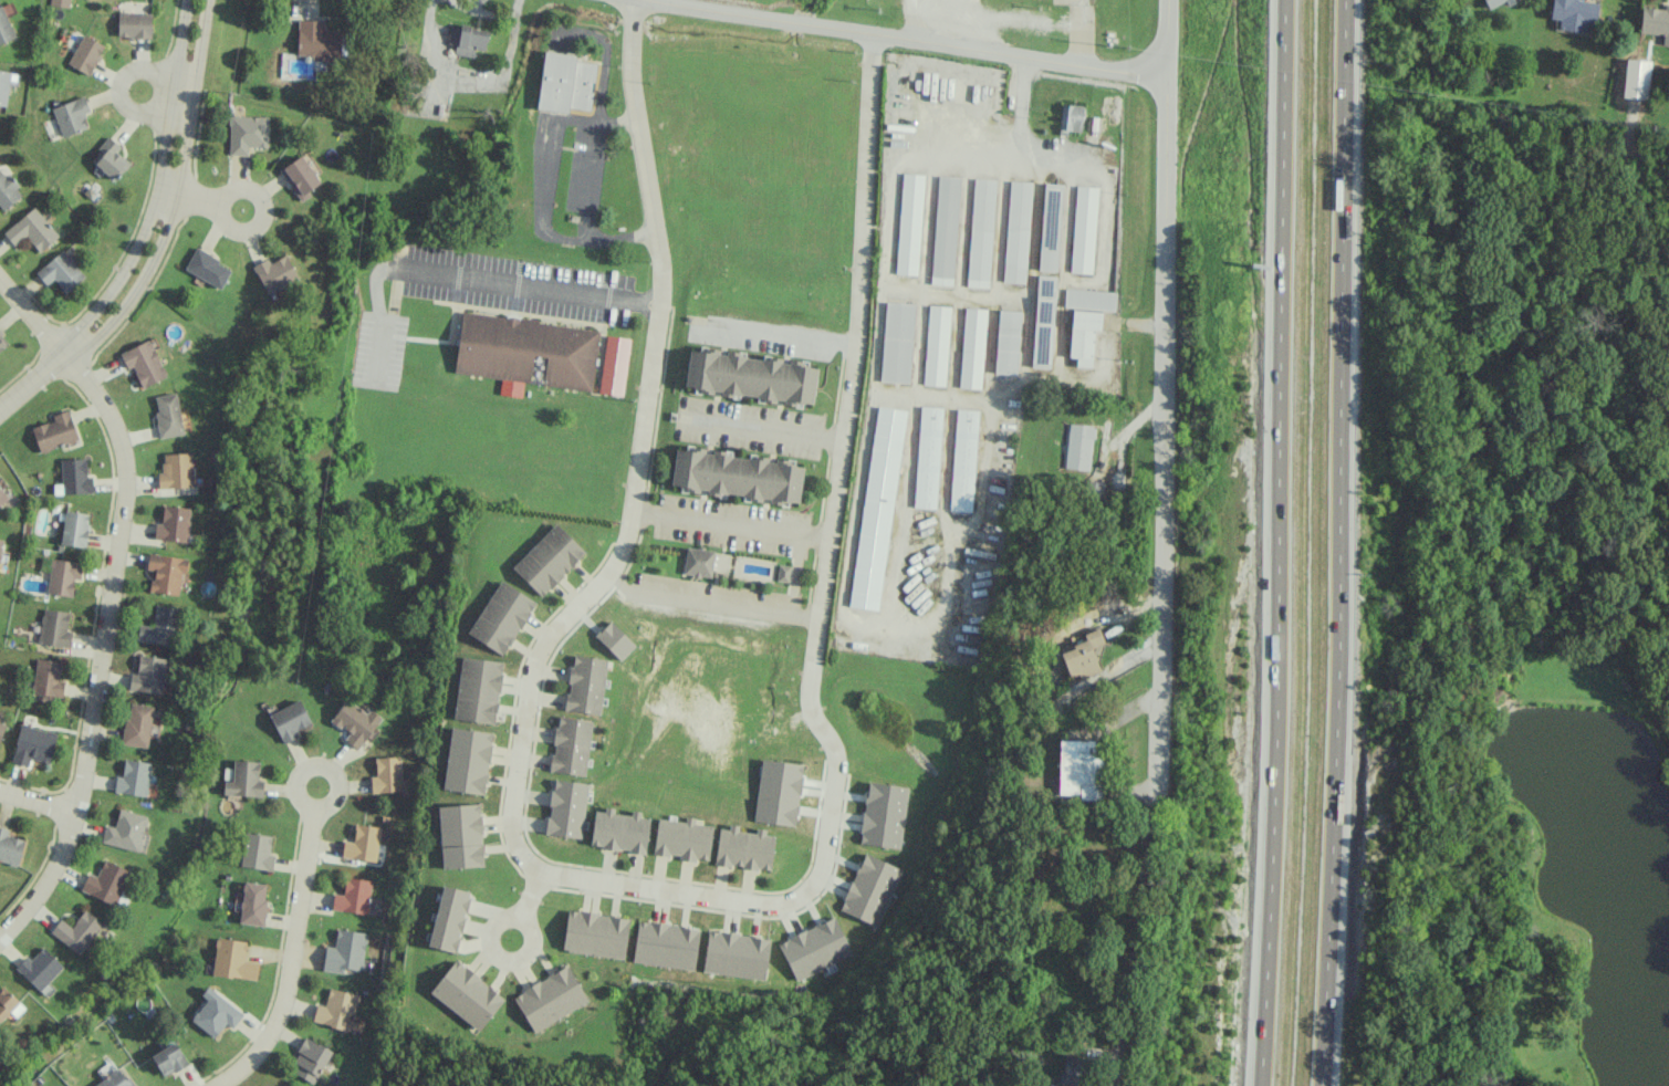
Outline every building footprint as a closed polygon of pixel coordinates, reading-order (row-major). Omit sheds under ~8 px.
[(49,5),(68,8),(69,0),(50,0),(49,5)] [(1488,9),(1505,0),(1484,0),(1488,9)] [(1578,0),(1552,0),(1550,19),(1561,20),(1560,30),(1586,33),(1587,24),(1596,26),(1599,3),(1578,0)] [(1639,33),(1663,36),(1662,45),(1668,45),(1668,4),(1665,3),(1664,9),(1642,7),(1639,33)] [(16,38),(2,5),(0,6),(0,44),(16,38)] [(152,13),(118,13),(118,38),(151,38),(152,13)] [(325,21),(298,20),(297,54),(313,54),(313,58),(343,59),(344,31),(325,30),(325,21)] [(448,44),(455,45),(454,55),(474,56),(474,49),(487,50),(488,28),(449,26),(448,44)] [(68,65),(90,75),(104,45),(82,35),(68,65)] [(537,110),(568,113),(568,108),(590,110),(595,63),(576,61),(576,55),(543,52),(537,110)] [(7,106),(10,71),(0,70),(0,105),(7,106)] [(51,109),(62,137),(87,128),(82,116),(90,112),(84,96),(51,109)] [(1062,103),(1058,134),(1066,135),(1067,129),(1081,132),(1083,106),(1062,103)] [(229,155),(248,155),(248,147),(267,147),(268,117),(229,116),(229,155)] [(118,180),(129,162),(116,154),(121,145),(106,136),(90,163),(118,180)] [(300,202),(310,195),(308,191),(320,183),(301,155),(279,170),(300,202)] [(2,212),(23,195),(0,167),(0,209),(2,212)] [(917,275),(895,273),(903,173),(925,174),(917,275)] [(938,175),(960,177),(952,285),(930,283),(938,175)] [(988,288),(967,286),(974,178),(995,179),(988,288)] [(1010,180),(1032,182),(1025,283),(1003,282),(1010,180)] [(1044,182),(1063,185),(1057,271),(1037,270),(1044,182)] [(1092,273),(1070,272),(1076,185),(1098,187),(1092,273)] [(3,233),(14,246),(26,236),(40,252),(59,235),(34,207),(3,233)] [(185,271),(222,288),(232,267),(195,249),(185,271)] [(46,286),(54,280),(64,293),(85,278),(65,250),(35,271),(46,286)] [(268,258),(252,267),(269,295),(299,278),(286,254),(271,263),(268,258)] [(1037,275),(1056,276),(1051,368),(1031,367),(1037,275)] [(1065,288),(1064,305),(1115,310),(1116,292),(1065,288)] [(909,383),(879,380),(886,302),(915,304),(909,383)] [(928,305),(950,306),(945,386),(922,385),(928,305)] [(959,387),(981,389),(987,310),(964,307),(959,387)] [(999,310),(1021,311),(1016,375),(994,373),(999,310)] [(1076,366),(1076,357),(1068,357),(1073,310),(1102,312),(1099,330),(1094,330),(1092,368),(1076,366)] [(599,328),(461,313),(454,373),(530,382),(533,356),(547,357),(543,386),(592,391),(599,328)] [(9,344),(0,332),(0,351),(9,344)] [(621,396),(631,339),(607,335),(597,392),(621,396)] [(132,367),(142,388),(167,376),(149,339),(120,354),(127,369),(132,367)] [(684,388),(713,392),(713,393),(776,401),(813,405),(818,365),(789,361),(789,360),(762,357),(762,360),(745,358),(746,354),(719,351),(719,349),(700,347),(700,351),(689,350),(684,388)] [(153,397),(161,439),(184,434),(176,393),(153,397)] [(878,406),(907,410),(877,609),(847,606),(878,406)] [(936,508),(914,507),(921,406),(942,407),(936,508)] [(957,408),(979,410),(971,512),(949,510),(957,408)] [(52,416),(53,420),(31,428),(40,454),(79,440),(68,410),(52,416)] [(1070,424),(1092,425),(1092,427),(1096,428),(1095,438),(1093,438),(1089,471),(1064,468),(1070,424)] [(774,462),(775,458),(786,460),(786,464),(803,467),(799,502),(782,501),(781,504),(769,503),(770,499),(761,498),(761,501),(749,500),(750,498),(742,497),(742,494),(726,492),(726,494),(719,493),(719,495),(706,494),(707,490),(699,489),(698,492),(686,491),(687,488),(680,488),(680,485),(670,484),(676,448),(693,451),(693,447),(705,448),(705,452),(711,453),(712,449),(721,451),(721,453),(732,456),(732,457),(747,459),(748,458),(757,459),(758,456),(768,457),(766,461),(774,462)] [(192,453),(162,454),(163,472),(157,472),(158,488),(193,487),(192,453)] [(54,494),(93,493),(92,476),(86,477),(86,458),(61,459),(61,484),(54,484),(54,494)] [(9,498),(0,488),(0,506),(9,498)] [(154,540),(188,541),(189,507),(163,506),(162,524),(155,523),(154,540)] [(61,545),(85,547),(88,513),(63,511),(61,545)] [(512,569),(542,597),(585,551),(555,523),(512,569)] [(715,551),(687,547),(683,574),(710,578),(715,551)] [(150,592),(179,596),(183,572),(186,573),(188,559),(149,553),(146,570),(153,571),(150,592)] [(82,563),(51,559),(46,593),(72,597),(74,579),(80,580),(82,563)] [(788,582),(790,566),(778,565),(777,581),(788,582)] [(505,655),(535,600),(498,580),(468,636),(505,655)] [(174,646),(178,608),(155,605),(152,626),(139,624),(137,641),(174,646)] [(69,613),(44,608),(38,642),(70,648),(73,632),(66,630),(69,613)] [(636,645),(610,620),(595,636),(621,661),(636,645)] [(1101,671),(1092,647),(1104,643),(1099,628),(1083,634),(1086,642),(1060,652),(1069,677),(1077,674),(1079,679),(1101,671)] [(128,690),(162,693),(166,658),(139,655),(137,675),(130,674),(128,690)] [(566,711),(601,714),(607,659),(571,655),(566,711)] [(453,719),(494,724),(503,662),(461,656),(453,719)] [(62,662),(35,659),(32,694),(62,698),(64,682),(60,681),(62,662)] [(298,736),(295,731),(311,723),(300,699),(269,714),(283,744),(298,736)] [(367,713),(345,699),(331,722),(349,733),(344,741),(360,750),(380,717),(369,710),(367,713)] [(550,771),(585,776),(592,720),(556,716),(550,771)] [(11,762),(28,766),(30,759),(49,764),(57,733),(21,724),(11,762)] [(442,789),(484,795),(492,733),(450,727),(442,789)] [(1059,794),(1079,794),(1079,798),(1102,798),(1102,754),(1094,754),(1094,739),(1058,740),(1059,794)] [(375,757),(376,776),(371,776),(371,793),(402,792),(401,756),(375,757)] [(754,821),(795,827),(803,764),(762,759),(754,821)] [(114,793),(147,796),(150,762),(124,760),(122,777),(115,777),(114,793)] [(259,761),(233,761),(232,781),(223,781),(223,795),(263,796),(263,780),(258,780),(259,761)] [(545,834),(581,839),(588,784),(553,779),(545,834)] [(901,849),(908,786),(866,782),(860,844),(901,849)] [(441,869),(484,866),(480,804),(438,806),(441,869)] [(646,853),(649,818),(641,817),(641,815),(614,812),(614,808),(604,807),(604,812),(594,811),(590,847),(646,853)] [(101,843),(139,851),(147,816),(119,809),(115,827),(105,825),(101,843)] [(709,862),(713,825),(694,824),(694,822),(657,818),(653,854),(680,857),(679,859),(709,862)] [(380,827),(355,824),(353,842),(344,841),(341,857),(375,862),(380,827)] [(715,865),(770,871),(774,836),(765,835),(766,829),(756,828),(756,833),(738,831),(739,828),(720,826),(715,865)] [(18,866),(24,839),(7,836),(8,829),(0,827),(0,862),(18,866)] [(273,870),(274,854),(271,854),(273,835),(244,833),(241,867),(273,870)] [(879,926),(901,868),(862,853),(840,911),(879,926)] [(96,877),(88,873),(80,891),(113,906),(129,871),(104,860),(96,877)] [(333,894),(332,911),(368,912),(369,879),(344,878),(344,894),(333,894)] [(268,885),(243,882),(239,924),(262,927),(268,885)] [(429,947),(457,953),(470,891),(441,885),(429,947)] [(71,927),(61,919),(50,932),(80,957),(106,926),(85,909),(71,927)] [(624,959),(629,918),(567,910),(562,951),(624,959)] [(852,955),(834,917),(777,943),(795,981),(852,955)] [(700,928),(637,921),(633,962),(695,970),(700,928)] [(367,933),(336,929),(334,947),(326,946),(322,970),(344,973),(344,969),(362,971),(367,933)] [(770,938),(708,931),(703,973),(766,979),(770,938)] [(256,981),(258,962),(245,960),(247,942),(217,937),(211,974),(256,981)] [(40,991),(63,966),(42,947),(30,961),(26,957),(15,968),(40,991)] [(504,997),(454,960),(429,994),(480,1031),(504,997)] [(588,1002),(567,965),(513,996),(534,1033),(588,1002)] [(25,1008),(3,985),(0,988),(0,1022),(11,1012),(15,1017),(25,1008)] [(191,1020),(214,1038),(226,1023),(232,1028),(243,1014),(208,986),(201,995),(207,999),(191,1020)] [(312,1023),(361,1033),(365,1016),(355,1014),(359,994),(328,988),(325,1006),(316,1004),(312,1023)] [(293,1073),(314,1084),(332,1051),(306,1037),(292,1061),(298,1064),(293,1073)] [(188,1064),(176,1042),(151,1055),(163,1077),(188,1064)] [(1073,1085),(1076,1085),(1083,1058),(1068,1054),(1061,1083),(1073,1085)] [(120,1067),(91,1085),(133,1085),(120,1067)]
